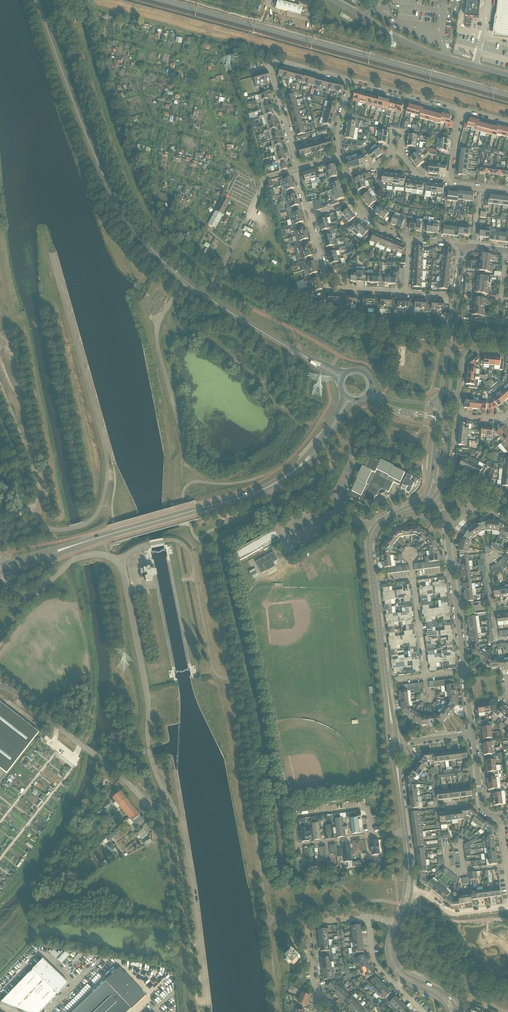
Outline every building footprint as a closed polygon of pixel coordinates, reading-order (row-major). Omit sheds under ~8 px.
[(465,17),(478,18),(481,0),(466,0),(465,4),(466,4),(467,4),(465,17)] [(496,16),(495,16),(495,21),(494,31),(507,32),(507,0),(498,0),(496,16)] [(302,9),(278,2),(276,9),(300,15),(302,9)] [(266,85),(263,74),(258,75),(260,83),(263,83),(264,85),(266,85)] [(339,84),(336,95),(338,96),(339,93),(342,93),(344,85),(339,84)] [(266,93),(262,94),(258,95),(259,101),(257,101),(258,104),(260,103),(270,100),(269,98),(268,98),(266,93)] [(384,101),(382,109),(386,110),(387,110),(389,102),(390,102),(391,100),(389,99),(388,102),(384,101)] [(270,102),(270,100),(260,103),(262,110),(270,108),(269,103),(270,102)] [(386,110),(385,113),(387,114),(388,111),(392,112),(394,103),(390,102),(389,102),(387,110),(386,110)] [(395,113),(395,116),(397,116),(397,113),(401,114),(404,106),(401,105),(399,104),(398,105),(396,113),(395,113)] [(272,113),(270,108),(262,110),(263,115),(261,116),(262,118),(264,118),(274,115),(273,113),(272,113)] [(275,117),(274,115),(264,118),(266,125),(275,123),(273,118),(275,117)] [(451,117),(447,115),(445,123),(450,125),(449,128),(452,128),(454,122),(450,121),(451,117)] [(347,127),(355,129),(355,128),(358,129),(359,124),(361,124),(361,121),(355,119),(354,122),(348,122),(348,121),(347,127)] [(472,128),(475,120),(470,119),(469,124),(465,123),(463,129),(467,130),(467,127),(472,128)] [(302,123),(294,125),(295,130),(304,128),(306,127),(305,122),(302,123)] [(276,128),(275,123),(266,125),(267,130),(265,131),(266,133),(268,132),(278,130),(277,127),(276,128)] [(388,138),(388,132),(382,132),(382,129),(376,128),(375,131),(380,131),(379,137),(388,138)] [(279,132),(278,130),(268,132),(270,140),(274,139),(279,138),(277,132),(279,132)] [(354,140),(354,134),(346,133),(345,139),(350,140),(350,142),(358,144),(361,144),(364,142),(354,140)] [(429,138),(430,135),(420,133),(419,136),(409,135),(408,141),(420,142),(420,137),(429,138)] [(449,140),(444,140),(445,137),(437,136),(436,139),(441,139),(440,145),(449,146),(449,140)] [(279,139),(274,140),(271,141),(272,147),(270,147),(270,149),(273,149),(283,146),(282,144),(281,144),(279,139)] [(321,151),(319,142),(316,143),(315,140),(313,141),(316,152),(321,151)] [(448,152),(449,146),(440,145),(439,151),(435,150),(435,153),(437,154),(441,154),(442,151),(448,152)] [(283,148),(283,146),(273,149),(275,156),(283,154),(282,149),(283,148)] [(472,148),(471,148),(466,147),(465,150),(461,150),(461,155),(469,156),(470,151),(472,151),(472,148)] [(382,154),(379,151),(377,148),(372,151),(377,158),(382,154)] [(377,158),(372,151),(367,155),(373,162),(377,158)] [(420,157),(423,155),(420,151),(416,152),(417,153),(410,159),(414,163),(421,158),(420,157)] [(285,159),(283,154),(275,156),(276,161),(274,162),(275,164),(277,164),(287,161),(286,159),(285,159)] [(364,156),(358,158),(360,167),(366,165),(364,156)] [(417,168),(424,162),(421,158),(414,163),(417,168)] [(355,168),(352,160),(347,161),(349,170),(355,168)] [(287,163),(287,161),(277,164),(277,166),(279,171),(287,169),(286,164),(287,163)] [(446,170),(449,170),(450,163),(447,163),(446,167),(441,166),(440,175),(445,176),(446,170)] [(336,171),(334,165),(326,167),(327,173),(336,171)] [(492,175),(492,177),(494,178),(494,175),(500,176),(501,166),(497,165),(497,168),(494,168),(493,175),(492,175)] [(467,176),(467,171),(459,170),(458,175),(462,176),(462,179),(468,179),(468,176),(467,176)] [(315,176),(313,171),(308,172),(311,184),(311,185),(312,185),(311,185),(316,183),(317,184),(320,183),(318,176),(315,176)] [(331,178),(337,176),(336,171),(327,173),(325,174),(326,179),(325,180),(325,183),(332,181),(331,178)] [(303,177),(300,177),(303,186),(305,185),(306,186),(311,184),(308,172),(302,174),(303,177)] [(387,187),(389,175),(383,174),(382,180),(379,180),(378,185),(378,186),(379,190),(382,190),(382,188),(383,188),(384,186),(387,187)] [(292,183),(291,178),(288,179),(287,176),(280,178),(281,181),(283,180),(284,185),(292,183)] [(364,180),(363,177),(354,180),(356,185),(365,182),(367,181),(366,179),(364,180)] [(340,187),(338,182),(332,184),(332,181),(325,183),(326,186),(330,185),(332,190),(340,187)] [(366,188),(365,182),(356,185),(358,191),(366,188)] [(417,191),(423,192),(422,196),(425,196),(426,192),(426,190),(423,189),(424,183),(418,182),(417,191)] [(294,189),(292,183),(284,185),(282,186),(283,191),(280,192),(281,195),(289,193),(288,190),(294,189)] [(445,200),(446,192),(443,192),(444,186),(438,185),(437,194),(437,197),(437,198),(442,199),(442,200),(445,200)] [(334,196),(342,193),(340,187),(332,190),(325,192),(327,197),(334,195),(334,196)] [(365,203),(372,198),(369,193),(373,191),(371,188),(369,189),(366,191),(367,194),(362,198),(365,203)] [(297,200),(295,195),(290,196),(289,193),(281,195),(282,198),(284,198),(285,203),(286,203),(297,200)] [(344,198),(342,193),(334,196),(336,200),(330,202),(331,206),(339,203),(338,200),(344,198)] [(474,194),(469,193),(468,202),(473,202),(473,205),(476,205),(477,199),(474,199),(474,194)] [(494,205),(495,196),(490,196),(490,201),(486,200),(485,207),(488,207),(489,204),(494,205)] [(376,202),(372,198),(365,203),(369,208),(369,207),(373,205),(374,204),(376,206),(381,201),(379,200),(379,199),(377,201),(376,202)] [(223,199),(220,203),(221,203),(217,211),(222,214),(229,202),(223,199)] [(287,209),(286,209),(287,212),(294,210),(293,207),(299,206),(297,200),(286,203),(288,208),(287,209)] [(384,210),(380,207),(381,205),(383,204),(381,201),(376,206),(379,208),(377,209),(375,213),(374,213),(379,217),(384,210)] [(343,207),(338,209),(340,212),(345,218),(352,213),(350,211),(348,209),(346,211),(343,207)] [(390,217),(393,211),(391,210),(387,207),(384,210),(379,217),(384,221),(388,216),(390,217)] [(294,210),(287,212),(289,220),(290,220),(302,217),(300,211),(295,213),(294,210)] [(396,227),(399,218),(394,216),(395,215),(396,213),(393,211),(390,217),(393,219),(391,224),(396,227)] [(355,218),(353,215),(352,213),(345,218),(342,221),(345,225),(348,223),(351,221),(355,218)] [(330,223),(329,218),(330,218),(329,215),(321,217),(322,220),(318,221),(319,223),(318,224),(319,226),(328,224),(330,223)] [(303,222),(302,217),(290,220),(291,225),(289,226),(290,229),(294,228),(293,225),(303,222)] [(415,231),(416,223),(416,221),(412,220),(413,218),(409,217),(408,219),(407,223),(410,224),(409,230),(415,231)] [(432,233),(433,225),(434,222),(431,221),(431,224),(428,224),(429,218),(429,217),(426,217),(425,219),(425,222),(424,228),(427,228),(427,232),(427,233),(432,233)] [(402,229),(405,220),(399,218),(396,227),(402,229)] [(438,234),(439,228),(442,228),(443,222),(440,221),(439,225),(433,225),(432,233),(438,234)] [(359,233),(364,227),(363,225),(362,226),(360,224),(358,226),(355,223),(348,229),(357,236),(359,233)] [(333,227),(328,226),(328,224),(319,226),(320,229),(320,228),(321,231),(325,231),(326,233),(334,231),(337,230),(336,226),(333,227)] [(295,237),(306,234),(305,228),(300,230),(299,227),(294,228),(290,229),(291,232),(293,232),(295,237)] [(368,231),(366,229),(367,229),(364,227),(359,233),(362,237),(360,239),(363,242),(368,236),(366,234),(368,231)] [(472,235),(473,228),(465,227),(464,236),(469,236),(469,234),(472,234),(472,235)] [(485,238),(486,230),(478,229),(477,235),(480,235),(480,237),(485,238)] [(335,240),(334,234),(335,234),(334,231),(326,233),(326,236),(323,237),(324,240),(323,240),(324,243),(335,240)] [(375,244),(379,236),(373,233),(370,242),(374,244),(373,246),(375,247),(376,244),(375,244)] [(308,239),(306,234),(295,237),(296,242),(294,243),(295,246),(300,244),(304,243),(303,241),(308,239)] [(380,246),(384,238),(379,236),(375,244),(376,244),(380,246)] [(386,248),(389,240),(384,238),(380,246),(385,248),(384,250),(386,251),(387,249),(386,248)] [(338,248),(336,239),(335,240),(324,243),(324,245),(325,245),(326,248),(329,247),(330,250),(338,248)] [(391,251),(394,242),(389,240),(386,248),(387,249),(391,251)] [(396,253),(400,244),(394,242),(391,251),(390,254),(394,256),(394,255),(396,256),(397,253),(396,253)] [(296,249),(295,250),(296,255),(311,251),(309,245),(301,247),(300,244),(295,246),(296,249)] [(405,247),(400,244),(396,253),(397,253),(402,255),(405,247)] [(415,247),(415,253),(424,254),(424,248),(421,248),(421,245),(418,245),(418,247),(415,247)] [(339,251),(338,248),(330,250),(331,253),(327,254),(328,256),(328,259),(337,257),(335,252),(339,251)] [(311,251),(296,255),(298,260),(297,260),(298,263),(304,262),(303,259),(313,256),(312,254),(313,254),(312,251),(311,251)] [(485,263),(486,255),(477,254),(476,256),(479,256),(478,260),(481,260),(480,263),(485,263)] [(496,256),(486,255),(485,263),(490,264),(491,261),(493,262),(493,258),(496,258),(496,256)] [(338,262),(338,260),(341,259),(340,256),(337,257),(328,259),(329,262),(330,261),(330,264),(337,263),(338,262)] [(315,264),(314,262),(305,265),(300,266),(301,271),(304,271),(316,268),(316,267),(316,264),(315,264)] [(484,274),(485,263),(480,263),(480,266),(478,265),(477,271),(482,272),(482,274),(484,274)] [(490,267),(490,264),(485,263),(484,274),(486,275),(486,272),(492,273),(492,267),(490,267)] [(316,268),(304,271),(306,276),(304,276),(305,280),(313,277),(312,274),(317,273),(317,271),(317,270),(317,268),(316,268)] [(355,282),(356,270),(350,270),(351,268),(348,268),(347,278),(350,278),(350,281),(353,282),(355,282)] [(361,279),(364,279),(365,271),(356,270),(355,282),(358,282),(361,282),(361,279)] [(395,279),(399,279),(399,271),(396,271),(396,272),(391,272),(391,271),(390,270),(390,273),(390,284),(392,285),(392,284),(395,284),(395,279)] [(372,283),(373,274),(368,274),(368,271),(365,271),(364,279),(367,279),(367,282),(370,283),(372,283)] [(483,285),(484,274),(482,274),(482,277),(476,276),(476,282),(474,282),(474,284),(483,285)] [(486,277),(486,275),(484,274),(483,285),(488,286),(488,283),(490,284),(491,278),(486,277)] [(320,284),(319,279),(314,280),(313,277),(305,280),(305,283),(311,281),(312,286),(309,287),(320,284)] [(422,283),(425,283),(425,281),(422,281),(422,282),(413,282),(413,287),(419,288),(418,291),(421,291),(422,283)] [(448,290),(449,284),(440,283),(440,284),(438,284),(437,289),(439,289),(439,292),(446,293),(446,290),(448,290)] [(320,285),(320,284),(309,287),(309,288),(309,289),(310,291),(311,292),(311,293),(322,290),(321,287),(322,287),(321,285),(320,285)] [(481,296),(483,285),(474,284),(473,287),(475,287),(474,293),(480,294),(479,296),(481,296)] [(489,289),(487,289),(488,286),(483,285),(481,296),(483,297),(483,294),(489,295),(489,289)] [(339,301),(339,296),(334,295),(333,304),(333,307),(338,307),(338,310),(341,310),(341,309),(342,301),(339,301)] [(357,297),(351,296),(350,305),(356,305),(356,309),(359,309),(359,302),(356,302),(357,297)] [(480,307),(481,296),(479,296),(479,299),(474,298),(473,303),(472,303),(471,306),(480,307)] [(483,299),(483,297),(481,296),(480,307),(485,308),(485,305),(487,306),(488,300),(483,299)] [(368,306),(368,297),(363,297),(362,302),(359,302),(359,309),(362,309),(363,306),(368,306)] [(374,298),(368,297),(368,306),(368,309),(373,309),(373,312),(376,312),(377,303),(374,303),(374,298)] [(385,310),(386,299),(380,298),(380,303),(377,303),(376,312),(380,312),(380,310),(385,310)] [(391,304),(392,299),(386,299),(385,310),(391,310),(391,312),(393,312),(393,314),(394,314),(394,304),(391,304)] [(403,308),(403,299),(397,299),(397,304),(394,304),(394,310),(397,310),(397,308),(403,308)] [(403,299),(403,308),(406,308),(405,311),(411,311),(411,305),(409,305),(409,300),(403,299)] [(420,309),(420,300),(414,300),(414,305),(411,305),(411,311),(414,311),(414,309),(420,309)] [(426,301),(420,300),(420,309),(426,310),(425,312),(428,312),(429,306),(426,306),(426,301)] [(437,310),(437,301),(431,301),(431,306),(429,306),(428,312),(431,312),(431,310),(437,310)] [(443,302),(437,301),(437,310),(443,311),(442,313),(445,313),(446,307),(443,307),(443,302)] [(478,318),(480,307),(471,306),(471,309),(472,309),(471,315),(477,316),(476,318),(471,318),(470,321),(478,322),(478,318)] [(485,311),(485,308),(480,307),(478,318),(480,319),(481,316),(483,317),(486,317),(487,311),(485,311)] [(489,366),(490,356),(487,356),(487,357),(485,357),(484,360),(482,359),(481,365),(489,366)] [(501,361),(501,358),(498,357),(498,359),(496,358),(495,366),(500,367),(500,370),(503,370),(504,362),(501,361)] [(478,380),(476,380),(475,380),(467,380),(467,382),(466,382),(466,385),(470,385),(469,388),(477,389),(478,380)] [(493,389),(495,391),(502,385),(500,383),(493,389)] [(500,391),(502,394),(507,400),(507,399),(507,393),(506,391),(504,388),(500,391)] [(507,400),(502,394),(498,398),(504,404),(506,402),(505,401),(507,400)] [(470,410),(471,401),(466,400),(467,397),(463,397),(462,404),(465,404),(465,408),(467,409),(467,410),(470,410)] [(504,404),(498,398),(494,401),(493,399),(490,401),(491,404),(493,410),(497,406),(498,407),(500,405),(501,406),(504,404)] [(482,399),(481,411),(484,412),(484,410),(486,411),(486,409),(487,404),(491,404),(490,401),(487,401),(487,399),(482,399)] [(498,431),(496,433),(499,438),(507,432),(503,427),(498,431)] [(507,432),(499,438),(503,442),(507,438),(507,433),(507,432)] [(470,441),(467,441),(459,440),(459,445),(462,446),(462,449),(468,449),(470,450),(470,446),(469,446),(470,441)] [(456,458),(456,460),(461,463),(459,467),(464,470),(465,468),(469,460),(464,458),(465,456),(464,456),(459,454),(456,453),(456,458)] [(500,461),(504,462),(503,464),(503,465),(507,465),(507,456),(505,456),(500,456),(500,457),(500,461)] [(376,496),(377,497),(380,491),(383,490),(389,492),(394,482),(399,485),(401,483),(405,474),(405,473),(393,468),(394,467),(381,461),(380,463),(370,457),(365,468),(363,467),(357,479),(358,480),(349,498),(365,506),(367,500),(372,503),(376,496)] [(470,470),(475,460),(470,457),(469,460),(465,468),(470,470)] [(480,462),(475,460),(470,470),(474,473),(478,465),(480,462)] [(474,473),(473,475),(478,477),(480,473),(483,474),(485,470),(486,469),(486,468),(484,467),(483,468),(478,465),(474,473)] [(420,483),(421,481),(417,479),(417,478),(413,476),(412,477),(408,475),(407,476),(405,474),(401,483),(403,484),(401,489),(405,491),(405,492),(409,494),(410,493),(411,494),(408,497),(409,498),(408,497),(414,493),(415,491),(417,489),(418,487),(419,485),(420,483)] [(496,488),(506,493),(507,487),(507,481),(502,481),(501,486),(497,486),(496,488)] [(493,531),(494,517),(493,517),(493,519),(492,519),(491,522),(488,522),(488,523),(483,524),(484,530),(493,531)] [(500,533),(504,526),(499,524),(499,523),(496,523),(496,519),(495,519),(495,517),(494,517),(493,531),(498,532),(500,533)] [(478,535),(484,530),(483,524),(478,525),(477,524),(474,526),(472,524),(471,524),(470,523),(469,524),(478,535)] [(478,535),(469,524),(470,526),(469,526),(471,529),(468,531),(468,532),(465,536),(471,540),(478,535)] [(498,536),(504,539),(505,536),(507,531),(507,527),(507,526),(507,528),(504,526),(500,533),(498,536)] [(405,536),(404,527),(404,529),(398,530),(396,531),(400,537),(405,536)] [(416,535),(418,528),(416,527),(410,528),(411,536),(416,535)] [(420,528),(418,528),(416,535),(420,538),(425,532),(420,528)] [(240,561),(263,548),(264,550),(269,547),(268,545),(279,539),(274,530),(235,551),(240,561)] [(400,537),(396,531),(394,532),(390,537),(396,541),(400,537)] [(420,538),(425,542),(431,535),(429,533),(428,534),(425,532),(420,538)] [(431,535),(425,542),(429,545),(436,541),(435,540),(430,536),(431,535)] [(469,548),(471,540),(465,536),(462,540),(461,540),(461,543),(457,543),(457,544),(455,543),(455,544),(469,548)] [(396,541),(390,537),(388,539),(387,538),(386,540),(393,546),(396,541)] [(393,546),(386,540),(385,540),(387,541),(383,546),(382,548),(390,550),(393,546)] [(437,543),(436,541),(429,545),(430,551),(438,550),(437,543)] [(468,553),(469,548),(455,544),(455,546),(457,546),(456,547),(460,548),(459,551),(460,551),(460,557),(468,556),(468,553)] [(390,556),(390,550),(382,548),(382,550),(383,557),(390,556)] [(273,552),(255,562),(261,574),(266,571),(275,567),(273,563),(278,560),(273,552)] [(145,568),(140,569),(141,574),(140,574),(140,578),(141,578),(145,577),(146,582),(148,581),(152,580),(152,578),(157,576),(156,570),(150,569),(150,567),(145,568)] [(445,584),(445,580),(444,577),(438,578),(439,581),(439,585),(433,586),(433,590),(447,589),(447,584),(445,584)] [(427,587),(426,583),(429,582),(430,582),(429,579),(423,580),(423,583),(419,583),(420,588),(419,588),(419,592),(433,590),(433,586),(429,586),(427,587)] [(409,589),(408,585),(405,585),(405,582),(406,582),(400,583),(400,585),(401,586),(402,586),(403,590),(396,591),(397,595),(411,593),(410,589),(409,589)] [(396,591),(395,591),(393,591),(390,591),(389,587),(388,587),(383,588),(383,589),(384,592),(382,592),(383,597),(397,595),(396,591)] [(447,589),(433,590),(434,595),(435,594),(440,594),(441,598),(441,601),(444,600),(444,598),(447,597),(447,593),(448,593),(447,589)] [(428,602),(427,595),(431,595),(434,595),(434,593),(433,590),(419,592),(420,596),(421,596),(422,600),(424,600),(424,603),(428,602)] [(411,598),(411,593),(397,595),(397,599),(404,599),(404,602),(403,603),(403,606),(408,605),(407,602),(411,602),(410,598),(411,598)] [(395,600),(396,599),(397,598),(397,599),(397,595),(383,597),(384,601),(385,601),(385,605),(388,605),(389,607),(392,607),(392,604),(391,600),(395,600)] [(445,603),(444,600),(441,601),(442,608),(439,608),(436,609),(436,613),(450,611),(449,607),(448,607),(448,603),(445,603)] [(429,609),(429,605),(435,604),(435,601),(432,602),(428,602),(424,603),(424,606),(422,606),(423,610),(422,610),(422,615),(424,615),(424,614),(436,613),(436,609),(429,609)] [(408,608),(408,605),(403,606),(403,608),(404,609),(405,608),(406,612),(402,613),(399,613),(400,618),(412,616),(414,616),(413,611),(412,612),(411,607),(408,608)] [(400,618),(399,613),(396,614),(393,614),(392,607),(389,607),(389,610),(386,611),(386,615),(385,615),(386,619),(400,618)] [(450,611),(436,613),(437,617),(443,617),(444,623),(447,623),(447,620),(450,620),(449,616),(451,616),(450,611)] [(432,618),(437,617),(436,613),(424,614),(424,615),(424,619),(426,619),(426,623),(427,623),(428,626),(433,625),(438,624),(437,621),(432,622),(432,618)] [(412,625),(411,621),(413,620),(412,616),(400,618),(400,622),(403,622),(405,621),(406,625),(406,628),(409,628),(409,625),(412,625)] [(394,625),(394,623),(398,622),(400,622),(400,618),(386,619),(386,624),(388,624),(388,628),(391,627),(392,630),(395,630),(394,625)] [(447,626),(447,623),(444,623),(445,630),(438,631),(439,636),(441,636),(441,635),(453,634),(452,629),(451,630),(451,625),(447,626)] [(427,633),(426,633),(427,637),(437,636),(439,636),(438,631),(436,631),(434,632),(433,628),(433,627),(433,625),(428,626),(428,628),(427,628),(427,633)] [(413,634),(413,630),(409,631),(409,628),(406,628),(406,630),(407,635),(404,636),(402,636),(403,640),(415,639),(415,638),(414,634),(413,634)] [(403,640),(402,636),(396,637),(395,630),(392,630),(392,633),(389,633),(389,637),(388,638),(389,642),(403,640)] [(453,638),(453,634),(441,635),(441,636),(439,636),(439,639),(441,639),(441,640),(446,639),(446,643),(445,646),(447,646),(454,645),(454,642),(453,642),(452,638),(453,638)] [(438,640),(438,639),(439,639),(439,636),(437,636),(427,637),(425,637),(426,642),(427,641),(427,646),(434,645),(433,641),(436,640),(438,640)] [(416,638),(415,638),(415,639),(403,640),(403,644),(403,647),(406,646),(408,648),(408,651),(410,651),(413,650),(413,648),(416,647),(416,643),(417,643),(416,638)] [(400,645),(403,644),(403,640),(389,642),(389,646),(390,646),(391,650),(394,650),(395,653),(398,652),(404,651),(404,649),(400,649),(397,649),(397,645),(400,645)] [(454,645),(449,646),(447,646),(447,649),(448,653),(441,654),(442,658),(456,656),(455,652),(454,652),(453,648),(455,648),(454,645)] [(480,651),(479,645),(472,646),(472,647),(472,653),(473,654),(480,651)] [(414,653),(413,650),(410,651),(411,658),(409,658),(405,658),(405,663),(406,663),(419,661),(419,657),(418,657),(417,653),(414,653)] [(442,658),(441,654),(437,654),(435,655),(434,650),(433,651),(428,651),(429,655),(427,656),(428,660),(442,658)] [(480,651),(473,654),(475,656),(480,660),(484,654),(480,651)] [(405,658),(398,659),(398,656),(398,652),(395,653),(395,655),(392,656),(392,660),(391,660),(392,665),(405,663),(405,658)] [(483,665),(489,658),(484,654),(480,660),(482,662),(481,663),(483,665)] [(456,661),(456,656),(442,658),(442,663),(445,662),(449,662),(449,666),(447,666),(448,669),(452,669),(452,666),(456,665),(455,661),(456,661)] [(436,667),(436,663),(439,663),(442,663),(442,658),(428,660),(429,664),(430,664),(430,668),(429,668),(429,671),(437,670),(436,667)] [(491,668),(493,661),(489,658),(483,665),(484,664),(489,668),(491,668)] [(499,668),(498,660),(493,661),(491,668),(493,669),(499,668)] [(420,665),(419,661),(406,663),(407,667),(412,666),(413,670),(407,671),(408,674),(416,673),(415,670),(419,670),(419,666),(420,665)] [(403,672),(402,668),(407,667),(406,663),(405,663),(392,665),(392,669),(393,669),(394,673),(398,672),(398,676),(404,675),(404,672),(403,672)] [(457,703),(456,697),(448,698),(449,703),(456,705),(457,703)] [(22,753),(39,733),(0,702),(0,703),(0,736),(22,753)] [(447,702),(444,706),(445,708),(446,707),(453,713),(452,712),(456,707),(456,705),(449,703),(447,702)] [(409,708),(409,703),(401,704),(402,710),(403,712),(409,708)] [(507,709),(507,708),(504,705),(501,709),(499,707),(494,713),(496,715),(498,716),(500,714),(503,716),(507,709)] [(453,713),(446,707),(445,708),(442,712),(448,716),(450,714),(452,715),(453,713)] [(408,719),(414,711),(409,708),(403,712),(404,714),(409,717),(408,718),(408,719)] [(413,721),(418,715),(414,711),(408,719),(410,720),(411,719),(413,721)] [(445,721),(448,716),(442,712),(439,716),(443,722),(445,721)] [(421,725),(423,718),(418,715),(413,721),(418,725),(421,725)] [(423,718),(421,725),(423,726),(429,725),(429,727),(428,715),(423,715),(423,718)] [(443,722),(439,716),(434,717),(435,724),(441,724),(443,722)] [(487,727),(482,728),(482,734),(492,732),(491,727),(493,725),(493,722),(486,723),(487,727)] [(22,753),(0,736),(0,769),(6,774),(22,753)] [(493,754),(492,749),(483,750),(484,756),(490,755),(491,758),(499,757),(501,756),(500,754),(498,754),(493,754)] [(434,763),(433,754),(424,756),(428,762),(433,761),(434,763)] [(428,762),(424,756),(419,762),(426,768),(426,767),(425,766),(428,762)] [(496,766),(495,760),(499,760),(499,757),(491,758),(491,760),(486,761),(486,767),(496,766)] [(426,768),(419,762),(419,763),(420,763),(416,767),(422,772),(426,768)] [(497,772),(496,766),(486,767),(487,773),(492,772),(493,775),(501,774),(500,771),(497,772)] [(422,772),(416,767),(413,772),(412,771),(419,777),(422,772)] [(417,776),(419,777),(412,771),(407,778),(414,780),(417,776)] [(497,783),(496,778),(501,777),(501,774),(493,775),(492,775),(492,778),(487,779),(487,785),(497,783)] [(415,785),(414,780),(407,778),(408,787),(416,785),(415,785)] [(498,789),(497,783),(487,785),(488,790),(493,790),(494,792),(500,792),(503,791),(503,788),(498,789)] [(131,805),(120,792),(112,798),(123,812),(131,805)] [(142,819),(131,805),(123,812),(134,825),(142,819)] [(469,817),(471,810),(462,811),(463,819),(464,819),(463,818),(469,817)] [(478,815),(471,810),(469,817),(473,820),(472,822),(478,815)] [(361,811),(346,813),(347,823),(348,830),(351,829),(350,818),(361,816),(361,811)] [(347,823),(346,813),(334,814),(335,820),(344,819),(345,823),(347,823)] [(478,815),(472,822),(477,825),(482,819),(477,816),(478,815)] [(323,821),(322,816),(310,818),(311,823),(320,822),(321,826),(323,826),(323,821)] [(360,832),(358,817),(351,818),(352,833),(360,832)] [(343,819),(336,820),(339,837),(345,837),(343,819)] [(486,822),(482,819),(477,825),(481,829),(487,822),(486,822)] [(493,827),(487,822),(481,829),(482,829),(481,830),(484,832),(486,830),(487,831),(493,827)] [(315,840),(321,839),(319,823),(313,823),(315,840)] [(325,826),(327,838),(333,837),(332,825),(325,826)] [(138,835),(144,830),(142,827),(135,833),(138,835)] [(494,836),(493,827),(487,831),(488,836),(486,837),(494,836)] [(300,829),(302,843),(310,842),(308,828),(300,829)] [(141,838),(147,833),(144,830),(138,835),(141,838)] [(110,835),(103,841),(106,844),(116,835),(113,833),(112,833),(110,835)] [(380,854),(378,839),(371,840),(372,855),(380,854)] [(362,853),(361,842),(353,843),(354,854),(362,853)] [(351,861),(349,844),(342,845),(344,862),(351,861)] [(366,853),(363,854),(365,866),(375,865),(375,860),(367,860),(366,853)] [(361,861),(353,862),(353,867),(362,866),(365,866),(363,854),(361,854),(361,861)] [(328,867),(328,861),(328,860),(325,860),(325,862),(319,863),(319,859),(316,860),(317,868),(316,868),(317,872),(319,872),(319,868),(328,867)] [(317,868),(316,860),(313,860),(313,864),(303,865),(303,870),(316,868),(317,868)] [(427,872),(419,873),(420,881),(426,878),(426,872),(427,872)] [(426,878),(420,881),(427,887),(432,880),(431,881),(426,878)] [(436,893),(444,883),(440,879),(436,883),(437,883),(432,890),(436,893)] [(437,883),(436,883),(432,880),(427,887),(427,886),(432,890),(437,883)] [(441,897),(446,890),(449,886),(444,883),(436,893),(441,897)] [(445,900),(450,894),(446,890),(441,897),(445,900)] [(445,900),(445,901),(451,906),(453,899),(449,895),(450,894),(445,900)] [(361,931),(360,925),(360,922),(348,924),(348,927),(352,926),(353,932),(361,931)] [(328,935),(327,930),(329,929),(328,926),(318,927),(319,936),(328,935)] [(332,946),(329,946),(329,945),(321,946),(322,955),(333,954),(332,946)] [(54,949),(51,953),(58,959),(61,955),(54,949)] [(293,950),(289,955),(286,958),(294,965),(301,958),(293,950)] [(65,952),(57,960),(61,964),(69,956),(65,952)] [(366,961),(364,956),(364,953),(356,953),(357,959),(353,960),(354,965),(357,965),(359,964),(366,961)] [(334,962),(333,954),(322,955),(323,964),(331,963),(331,962),(334,962)] [(68,984),(43,959),(7,996),(1,1002),(26,1011),(41,1011),(68,984)] [(369,965),(366,961),(359,964),(361,969),(369,965)] [(371,970),(369,965),(361,969),(359,970),(361,975),(364,974),(371,970)] [(146,996),(119,968),(104,982),(105,984),(100,989),(76,1011),(125,1011),(130,1007),(131,1009),(146,996)] [(374,975),(371,970),(364,974),(366,979),(364,980),(368,985),(376,977),(374,975)] [(380,981),(376,977),(368,985),(368,986),(371,989),(380,981)] [(332,991),(337,985),(333,981),(328,987),(332,991)] [(383,985),(380,981),(371,989),(375,993),(383,985)] [(337,985),(332,991),(336,994),(344,986),(340,982),(337,985)] [(387,989),(383,985),(375,993),(379,997),(381,995),(382,995),(387,989)] [(339,998),(345,992),(348,990),(344,986),(336,994),(339,998)] [(393,995),(387,989),(382,995),(388,1001),(393,995)] [(349,996),(345,992),(339,998),(343,1002),(349,996)] [(303,993),(301,998),(308,1001),(310,996),(303,993)] [(348,1007),(356,999),(353,995),(350,998),(350,997),(344,1003),(348,1007)] [(400,1001),(393,995),(388,1001),(386,1002),(392,1009),(400,1001)] [(306,1006),(308,1001),(301,998),(299,1003),(306,1006)] [(360,1003),(356,999),(348,1007),(352,1011),(360,1003)] [(392,1009),(394,1011),(396,1011),(403,1005),(400,1001),(392,1009)] [(353,1011),(359,1011),(363,1007),(360,1003),(352,1011),(353,1011)]
